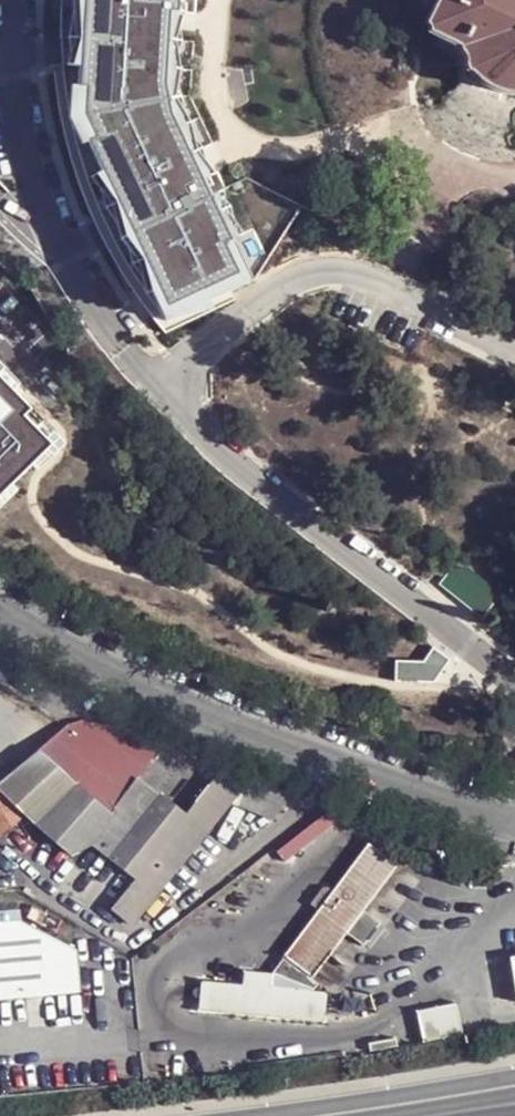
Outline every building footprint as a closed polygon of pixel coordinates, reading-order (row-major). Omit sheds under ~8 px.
[(74,119),(162,314),(238,279),(161,101),(166,0),(75,0),(74,119)] [(427,21),(428,29),(459,45),(457,46),(457,48),(462,50),(463,52),(464,60),(465,63),(465,67),(491,84),(514,90),(514,0),(436,0),(427,21)] [(31,449),(5,423),(14,414),(0,401),(0,486),(31,449)] [(73,783),(110,814),(132,783),(160,744),(126,731),(84,722),(65,726),(35,751),(37,752),(73,783)] [(0,783),(0,790),(22,814),(33,821),(73,783),(37,752),(0,783)] [(187,814),(208,830),(229,804),(250,779),(224,768),(187,814)] [(229,804),(273,822),(295,795),(250,779),(229,804)] [(73,783),(33,821),(70,853),(90,844),(110,814),(73,783)] [(156,801),(132,783),(110,814),(90,844),(108,859),(156,801)] [(22,814),(0,790),(0,832),(22,814)] [(134,879),(155,894),(208,830),(187,814),(161,794),(156,801),(108,859),(134,879)] [(335,890),(364,912),(398,868),(369,845),(366,850),(365,849),(330,891),(332,893),(335,890)] [(111,908),(131,924),(155,894),(134,879),(111,908)] [(347,933),(364,912),(335,890),(332,893),(330,891),(312,914),(316,916),(319,912),(347,933)] [(315,980),(347,933),(319,912),(316,916),(312,914),(278,956),(284,960),(302,973),(304,971),(315,980)] [(83,991),(80,951),(20,921),(0,924),(0,999),(83,991)] [(302,973),(284,960),(273,975),(314,995),(320,986),(302,973)] [(418,1007),(425,1039),(463,1031),(457,1000),(418,1007)]
